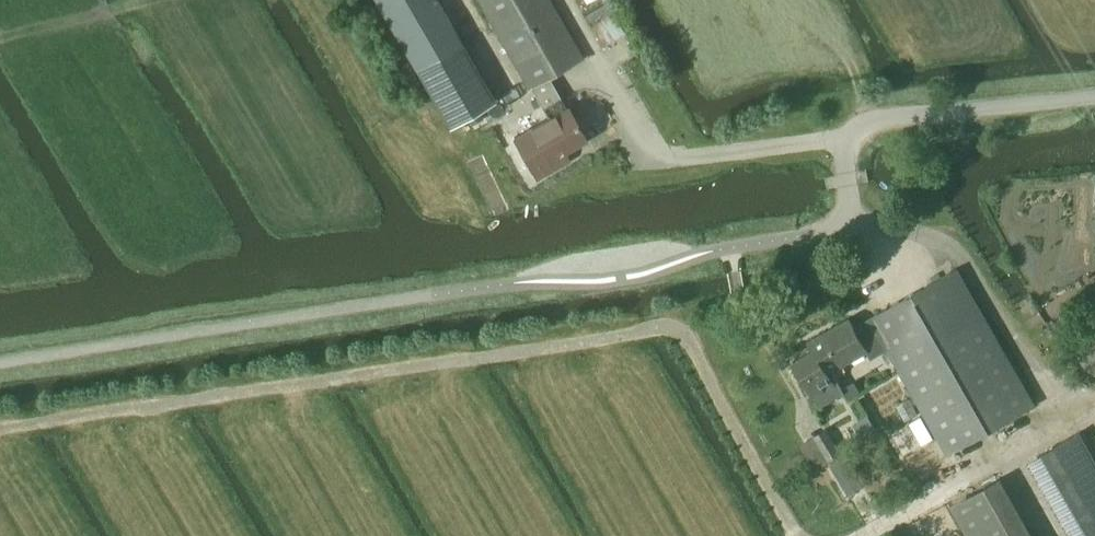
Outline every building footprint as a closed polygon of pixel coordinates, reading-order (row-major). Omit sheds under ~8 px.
[(452,24),(437,0),(375,0),(406,51),(452,24)] [(528,88),(530,87),(548,77),(583,57),(550,0),(477,0),(528,88)] [(589,24),(602,47),(625,34),(612,11),(589,24)] [(452,24),(406,51),(416,69),(462,43),(452,24)] [(496,103),(462,43),(416,69),(421,79),(448,128),(496,103)] [(548,118),(513,138),(537,180),(569,162),(565,154),(587,141),(567,106),(566,107),(548,77),(530,87),(548,118)] [(501,116),(489,123),(493,130),(506,123),(501,116)] [(956,268),(853,326),(868,352),(872,359),(887,351),(891,358),(886,361),(889,367),(895,364),(901,374),(896,377),(902,388),(907,385),(947,455),(1034,406),(956,268)] [(853,326),(849,318),(809,341),(813,348),(793,360),(820,406),(844,393),(832,372),(868,352),(853,326)] [(826,429),(814,436),(829,462),(840,456),(826,429)] [(1070,535),(1094,535),(1094,458),(1079,431),(1027,461),(1070,535)] [(829,465),(848,497),(863,488),(845,456),(829,465)] [(999,481),(952,508),(969,535),(1030,535),(999,481)]
